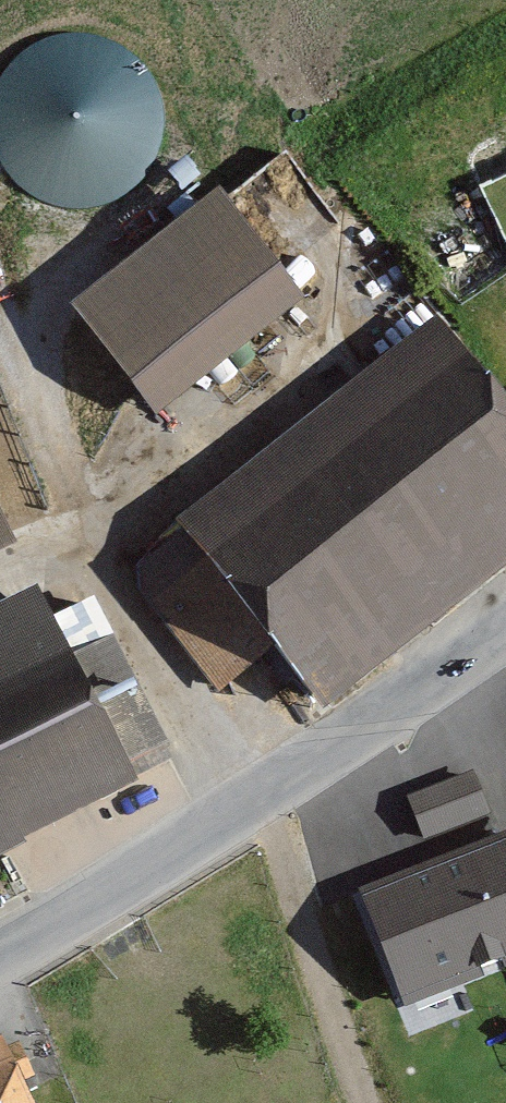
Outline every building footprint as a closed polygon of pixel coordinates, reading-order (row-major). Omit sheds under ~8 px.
[(123,197),(147,172),(159,140),(158,106),(144,74),(119,51),(87,38),(52,39),(20,53),(0,75),(0,177),(24,200),(57,212),(91,211),(123,197)] [(206,214),(196,202),(50,320),(136,426),(284,305),(264,280),(321,234),(265,166),(206,214)] [(150,541),(128,571),(224,697),(252,663),(306,727),(505,562),(505,447),(407,329),(150,541)] [(15,601),(0,608),(0,854),(110,803),(15,601)] [(367,894),(409,998),(505,960),(505,839),(367,894)]
